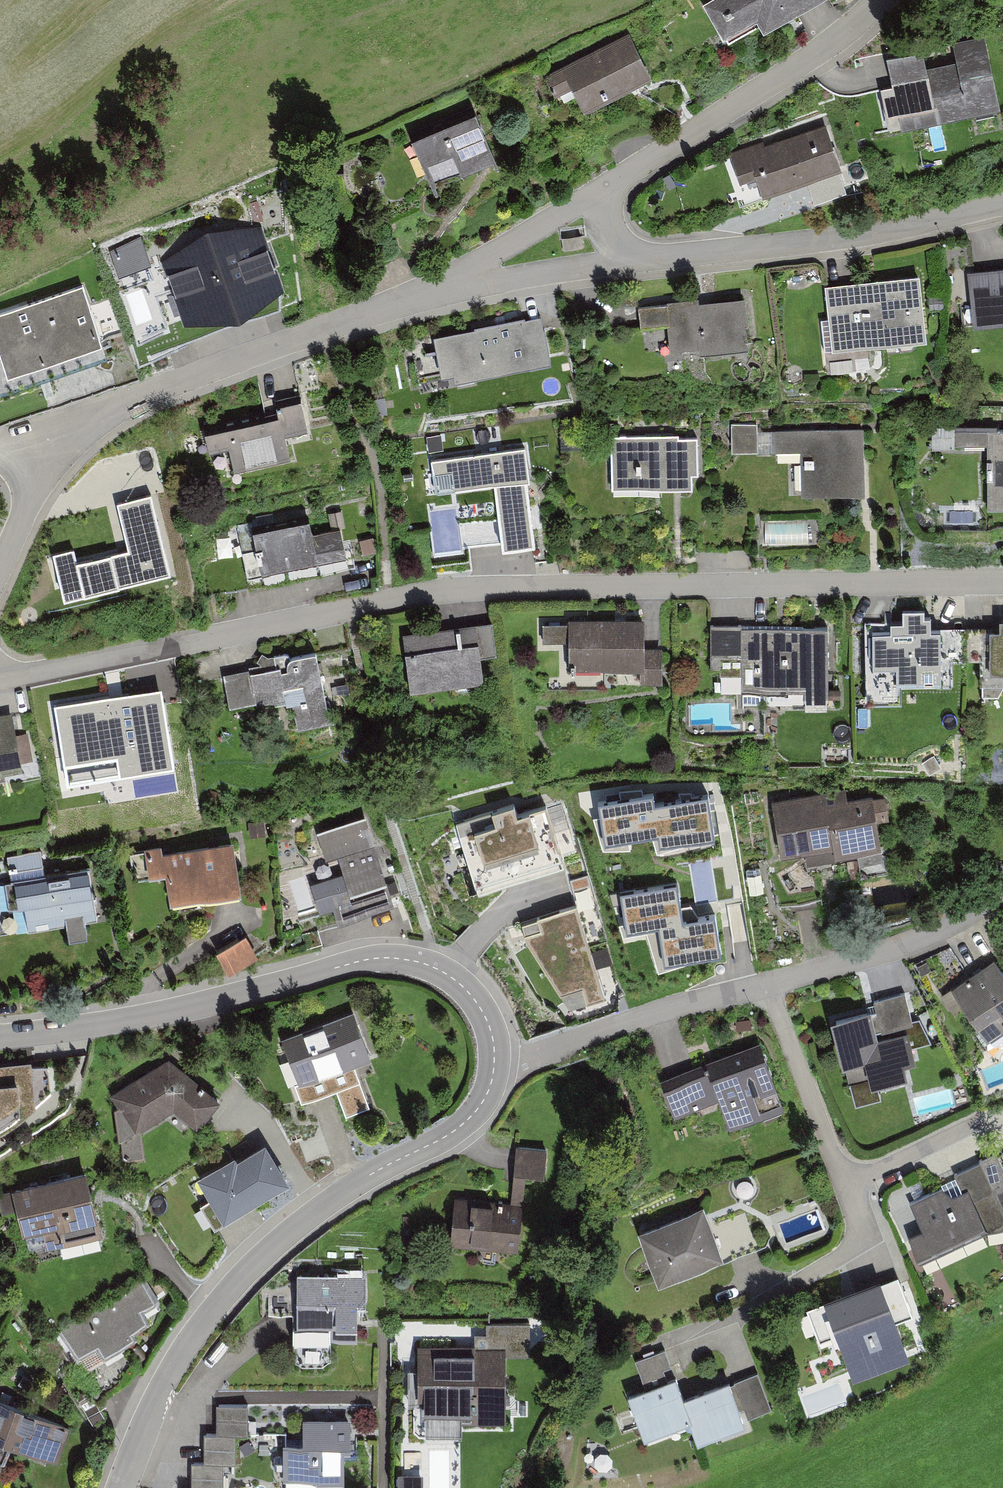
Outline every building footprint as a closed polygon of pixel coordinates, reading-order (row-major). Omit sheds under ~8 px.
[(700,1),(719,35),(724,32),(729,41),(758,24),(763,32),(817,0),(702,0),(700,1)] [(568,86),(580,110),(651,74),(629,31),(542,75),(552,94),(568,86)] [(881,50),(899,126),(971,109),(973,117),(992,112),(990,106),(998,104),(984,43),(954,50),(955,58),(925,65),(919,41),(881,50)] [(496,161),(474,109),(410,137),(432,188),(496,161)] [(756,178),(762,195),(840,171),(826,128),(765,148),(763,141),(726,153),(736,184),(756,178)] [(328,176),(342,175),(342,165),(328,165),(328,176)] [(240,327),(284,292),(262,228),(207,233),(162,262),(184,327),(240,327)] [(141,237),(110,251),(119,278),(151,267),(141,237)] [(970,324),(1002,320),(1002,266),(964,271),(970,324)] [(825,349),(926,337),(919,277),(826,287),(829,318),(822,319),(825,349)] [(103,350),(83,287),(0,313),(0,357),(6,380),(103,350)] [(672,326),(675,349),(705,346),(706,352),(751,347),(748,323),(754,322),(751,298),(709,303),(708,298),(642,305),(644,329),(672,326)] [(453,372),(454,378),(548,360),(540,317),(434,337),(441,374),(453,372)] [(226,461),(231,487),(290,475),(285,448),(305,444),(297,408),(273,413),(275,422),(202,437),(208,465),(226,461)] [(732,453),(759,452),(758,425),(731,425),(732,453)] [(931,428),(931,450),(955,451),(955,448),(955,433),(955,429),(931,428)] [(865,429),(775,429),(775,454),(800,454),(801,499),(865,498),(865,429)] [(988,512),(1002,512),(1002,433),(987,433),(955,433),(955,448),(987,448),(988,512)] [(612,438),(613,488),(693,487),(693,472),(698,471),(697,436),(612,438)] [(494,486),(504,555),(536,552),(525,479),(529,478),(525,449),(432,462),(436,494),(494,486)] [(52,556),(64,605),(170,577),(151,496),(117,505),(129,553),(77,564),(73,551),(52,556)] [(343,512),(328,514),(331,530),(345,528),(343,512)] [(262,578),(346,561),(339,531),(310,537),(307,524),(253,535),(262,578)] [(373,538),(359,542),(363,557),(376,553),(373,538)] [(981,677),(1002,677),(1002,685),(1002,625),(994,626),(994,636),(981,637),(981,677)] [(631,677),(631,690),(654,690),(654,657),(634,657),(634,627),(557,627),(559,678),(565,678),(565,685),(589,684),(589,677),(631,677)] [(475,698),(471,666),(487,665),(484,632),(396,641),(404,709),(427,707),(426,696),(446,694),(447,701),(475,698)] [(860,633),(861,695),(945,693),(943,636),(917,636),(917,632),(860,633)] [(796,699),(796,715),(819,714),(818,640),(734,642),(734,636),(702,636),(703,676),(712,676),(713,685),(733,685),(733,700),(796,699)] [(289,720),(294,745),(327,738),(312,669),(287,674),(282,668),(271,673),(259,669),(254,678),(257,681),(216,690),(224,729),(281,717),(282,722),(289,720)] [(69,789),(175,772),(162,693),(55,710),(69,789)] [(2,781),(1,777),(22,773),(21,766),(33,762),(27,734),(16,737),(12,715),(0,717),(0,782),(2,781)] [(658,842),(659,851),(716,844),(709,796),(659,805),(657,797),(598,805),(605,849),(658,842)] [(840,800),(766,813),(775,866),(800,862),(803,879),(833,873),(832,866),(853,863),(857,885),(880,881),(872,834),(885,832),(880,807),(866,810),(865,805),(841,809),(840,800)] [(454,823),(478,899),(565,869),(545,807),(517,817),(515,804),(454,823)] [(302,930),(339,919),(396,902),(381,851),(376,852),(364,814),(317,828),(325,855),(339,852),(348,883),(330,889),(334,905),(298,915),(302,930)] [(244,835),(244,852),(261,851),(260,834),(244,835)] [(232,840),(162,851),(161,842),(125,848),(131,883),(163,878),(167,906),(172,905),(173,913),(197,909),(197,903),(236,897),(235,892),(240,891),(232,840)] [(69,937),(90,934),(87,918),(96,916),(88,865),(43,873),(39,850),(10,854),(15,881),(5,882),(9,905),(23,903),(28,927),(67,921),(69,937)] [(684,922),(676,883),(620,892),(626,938),(657,932),(664,970),(722,960),(715,915),(684,922)] [(605,1000),(575,906),(519,924),(527,947),(572,1013),(605,1000)] [(217,951),(229,971),(257,955),(245,934),(217,951)] [(981,1048),(1002,1033),(1002,989),(988,968),(945,998),(981,1048)] [(842,1091),(848,1114),(874,1107),(868,1090),(898,1082),(895,1070),(909,1066),(906,1057),(925,1052),(913,1029),(905,1030),(901,1003),(868,1011),(869,1018),(823,1026),(833,1071),(856,1067),(862,1087),(842,1091)] [(281,1042),(304,1105),(338,1093),(348,1120),(371,1111),(354,1070),(371,1061),(355,1014),(281,1042)] [(661,1079),(675,1116),(719,1099),(730,1127),(762,1115),(764,1120),(782,1114),(779,1108),(786,1106),(761,1040),(661,1079)] [(175,1114),(199,1130),(222,1103),(170,1061),(112,1096),(122,1145),(124,1165),(147,1164),(143,1134),(175,1114)] [(201,1209),(216,1232),(289,1190),(266,1148),(237,1166),(234,1161),(196,1184),(209,1205),(201,1209)] [(508,1157),(502,1208),(536,1212),(542,1161),(508,1157)] [(1000,1182),(988,1159),(972,1167),(974,1170),(950,1182),(958,1197),(941,1205),(933,1190),(896,1208),(904,1223),(888,1231),(905,1265),(973,1231),(961,1207),(987,1194),(1001,1222),(1002,1221),(1002,1189),(1000,1182)] [(42,1263),(43,1267),(99,1254),(83,1186),(9,1204),(25,1267),(42,1263)] [(450,1212),(446,1265),(512,1270),(516,1217),(450,1212)] [(627,1241),(647,1299),(767,1256),(759,1233),(735,1221),(702,1233),(696,1216),(627,1241)] [(134,1330),(149,1320),(142,1311),(159,1300),(142,1275),(55,1333),(67,1350),(72,1347),(88,1371),(138,1337),(134,1330)] [(369,1279),(300,1279),(300,1330),(294,1330),(295,1349),(335,1349),(335,1345),(363,1345),(362,1328),(367,1327),(366,1309),(370,1309),(369,1279)] [(813,1304),(843,1383),(897,1362),(884,1328),(891,1325),(878,1289),(872,1291),(869,1283),(813,1304)] [(528,1333),(498,1332),(497,1349),(528,1350),(528,1333)] [(520,1433),(520,1357),(425,1358),(425,1381),(418,1381),(418,1401),(426,1401),(426,1412),(465,1411),(465,1434),(520,1433)] [(686,1446),(739,1427),(763,1418),(750,1382),(722,1392),(720,1386),(676,1402),(669,1385),(660,1388),(659,1384),(668,1381),(660,1358),(625,1371),(633,1393),(644,1388),(646,1393),(616,1403),(633,1448),(680,1430),(686,1446)] [(194,1487),(226,1487),(226,1473),(238,1473),(238,1443),(249,1443),(249,1414),(219,1413),(219,1443),(206,1443),(207,1472),(193,1472),(194,1487)] [(51,1474),(64,1439),(0,1416),(0,1471),(5,1457),(51,1474)] [(286,1487),(347,1487),(346,1459),(355,1459),(354,1429),(307,1430),(307,1456),(286,1456),(286,1487)]
